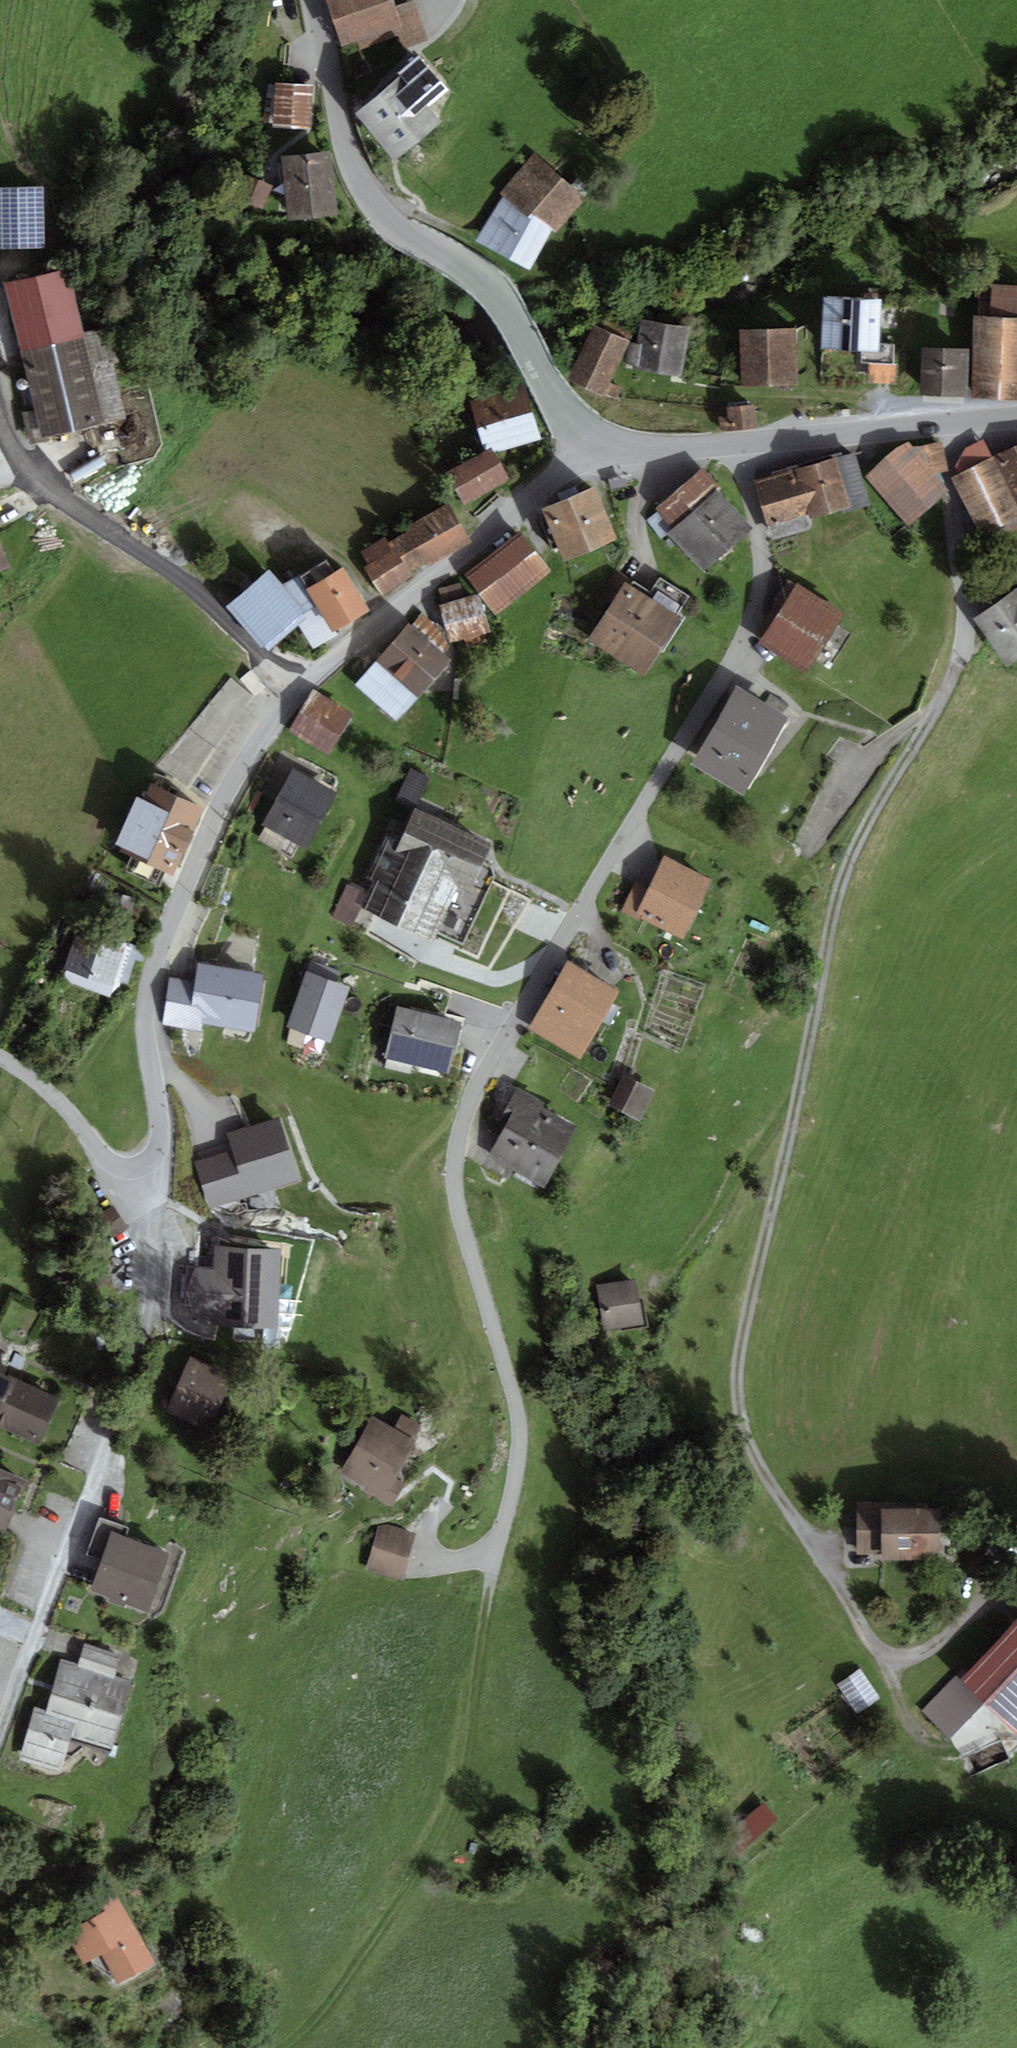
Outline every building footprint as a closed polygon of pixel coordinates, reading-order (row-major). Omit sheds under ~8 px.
[(340,49),(358,44),(403,28),(395,6),(393,0),(324,0),(340,49)] [(395,6),(403,28),(358,44),(364,63),(428,41),(414,0),(412,0),(395,6)] [(448,89),(420,56),(397,74),(400,77),(356,114),(396,161),(441,122),(428,106),(448,89)] [(311,128),(313,84),(276,83),(274,127),(311,128)] [(337,216),(329,152),(282,158),(290,222),(337,216)] [(585,201),(535,153),(501,193),(505,195),(476,240),(530,270),(553,231),(556,232),(585,201)] [(262,209),(272,186),(259,181),(249,204),(262,209)] [(43,186),(0,187),(0,248),(44,247),(43,186)] [(6,283),(22,351),(85,337),(69,268),(6,283)] [(979,284),(978,316),(1016,318),(1016,285),(979,284)] [(880,344),(880,300),(823,299),(822,351),(861,351),(861,362),(868,362),(894,364),(895,344),(880,344)] [(978,316),(974,316),(973,397),(1016,399),(1016,318),(978,316)] [(681,376),(689,326),(642,320),(633,369),(681,376)] [(594,325),(569,380),(617,402),(623,390),(609,383),(629,341),(594,325)] [(799,385),(796,328),(739,331),(743,388),(799,385)] [(85,337),(22,351),(43,439),(126,419),(106,332),(85,337)] [(968,396),(969,349),(922,348),(921,396),(968,396)] [(896,385),(898,365),(894,364),(868,362),(866,383),(896,385)] [(525,384),(469,400),(484,448),(539,432),(525,384)] [(757,428),(754,405),(727,408),(730,431),(757,428)] [(955,468),(959,474),(991,458),(983,440),(965,449),(955,468)] [(900,445),(866,476),(910,527),(948,490),(933,476),(947,472),(941,441),(913,448),(908,441),(900,445)] [(994,456),(1016,501),(1016,445),(994,456)] [(465,504),(509,479),(491,449),(447,474),(465,504)] [(850,506),(840,509),(841,514),(870,506),(855,453),(836,459),(850,506)] [(994,456),(991,458),(959,474),(952,478),(982,535),(1016,518),(1016,501),(994,456)] [(850,506),(836,459),(754,483),(767,525),(809,513),(811,518),(840,509),(850,506)] [(673,528),(667,533),(701,573),(752,529),(718,490),(721,487),(704,467),(656,508),(673,528)] [(592,552),(617,541),(594,487),(569,497),(592,552)] [(592,552),(569,497),(542,509),(565,563),(592,552)] [(386,536),(360,552),(369,564),(363,567),(383,595),(416,575),(412,572),(472,543),(449,504),(388,541),(386,536)] [(498,615),(552,571),(520,532),(466,575),(498,615)] [(11,569),(0,536),(0,573),(11,569)] [(370,610),(343,567),(335,572),(327,560),(299,577),(306,591),(319,610),(334,634),(370,610)] [(1001,577),(1011,592),(1016,600),(1016,566),(1001,577)] [(281,586),(268,570),(226,606),(265,652),(298,624),(307,615),(281,586)] [(299,577),(281,586),(307,615),(319,610),(306,591),(299,577)] [(625,581),(586,641),(643,679),(683,619),(676,615),(688,597),(660,578),(651,593),(634,581),(631,585),(625,581)] [(806,672),(843,612),(798,583),(760,644),(806,672)] [(439,590),(444,605),(464,599),(459,584),(439,590)] [(1016,662),(1016,600),(1011,592),(973,619),(1009,668),(1016,662)] [(490,633),(478,594),(464,599),(444,605),(439,606),(449,636),(451,645),(490,633)] [(334,634),(319,610),(307,615),(298,624),(314,648),(337,637),(334,634)] [(421,613),(411,626),(443,654),(451,645),(449,636),(421,613)] [(411,626),(409,624),(376,660),(418,698),(451,661),(443,654),(411,626)] [(396,721),(418,698),(376,660),(354,683),(396,721)] [(245,669),(162,772),(188,792),(271,690),(245,669)] [(745,795),(787,717),(735,684),(691,764),(745,795)] [(313,692),(288,731),(328,755),(352,716),(313,692)] [(337,793),(293,769),(262,826),(306,849),(337,793)] [(429,777),(410,769),(396,801),(415,809),(429,777)] [(174,875),(203,807),(149,785),(143,799),(137,796),(116,844),(122,847),(120,852),(174,875)] [(415,809),(406,829),(394,824),(368,879),(377,882),(365,908),(436,941),(462,884),(472,889),(492,845),(415,809)] [(649,886),(698,910),(714,878),(666,854),(649,886)] [(649,886),(635,880),(619,913),(633,920),(635,915),(649,886)] [(352,928),(366,893),(347,885),(333,920),(352,928)] [(635,915),(683,939),(698,910),(649,886),(635,915)] [(79,927),(64,970),(117,988),(132,945),(79,927)] [(550,990),(603,1021),(621,991),(568,960),(550,990)] [(310,962),(307,972),(337,982),(340,971),(310,962)] [(200,1030),(202,1023),(253,1031),(262,974),(198,963),(195,981),(170,977),(162,1023),(200,1030)] [(330,1044),(349,986),(337,982),(307,972),(288,1030),(330,1044)] [(550,990),(528,1029),(581,1059),(603,1021),(550,990)] [(461,1023),(397,1007),(384,1058),(447,1075),(461,1023)] [(640,1123),(655,1090),(624,1075),(608,1108),(640,1123)] [(505,1111),(511,1114),(503,1128),(561,1159),(577,1129),(541,1109),(545,1102),(518,1087),(505,1111)] [(280,1116),(227,1132),(232,1151),(246,1198),(299,1183),(280,1116)] [(487,1157),(543,1189),(561,1159),(503,1128),(487,1157)] [(208,1210),(246,1198),(232,1151),(194,1163),(208,1210)] [(277,1329),(281,1248),(215,1245),(214,1269),(197,1269),(185,1288),(199,1324),(211,1326),(277,1329)] [(643,1324),(634,1279),(595,1286),(604,1331),(643,1324)] [(0,1352),(0,1404),(12,1377),(14,1371),(2,1366),(1,1352),(0,1352)] [(211,1427),(232,1372),(191,1358),(170,1412),(211,1427)] [(12,1377),(0,1404),(0,1427),(40,1444),(60,1398),(12,1377)] [(372,1416),(340,1471),(384,1496),(424,1427),(402,1415),(394,1428),(372,1416)] [(0,1469),(0,1529),(6,1532),(28,1481),(0,1469)] [(881,1554),(881,1561),(945,1559),(943,1503),(856,1505),(857,1555),(881,1554)] [(130,1528),(101,1517),(86,1556),(100,1561),(112,1531),(126,1537),(130,1528)] [(401,1582),(416,1532),(380,1522),(366,1572),(401,1582)] [(126,1537),(112,1531),(100,1561),(89,1592),(148,1613),(170,1553),(126,1537)] [(962,1681),(985,1704),(1016,1735),(1016,1619),(962,1681)] [(78,1665),(115,1676),(121,1655),(84,1644),(78,1665)] [(78,1665),(62,1660),(47,1710),(34,1706),(19,1758),(62,1770),(72,1737),(113,1749),(133,1681),(115,1676),(78,1665)] [(880,1698),(859,1670),(837,1686),(858,1714),(880,1698)] [(952,1738),(985,1704),(962,1681),(956,1674),(922,1710),(952,1738)] [(738,1853),(777,1820),(762,1803),(724,1835),(738,1853)] [(156,1964),(116,1894),(101,1902),(105,1911),(67,1932),(85,1965),(102,1955),(119,1985),(156,1964)]
